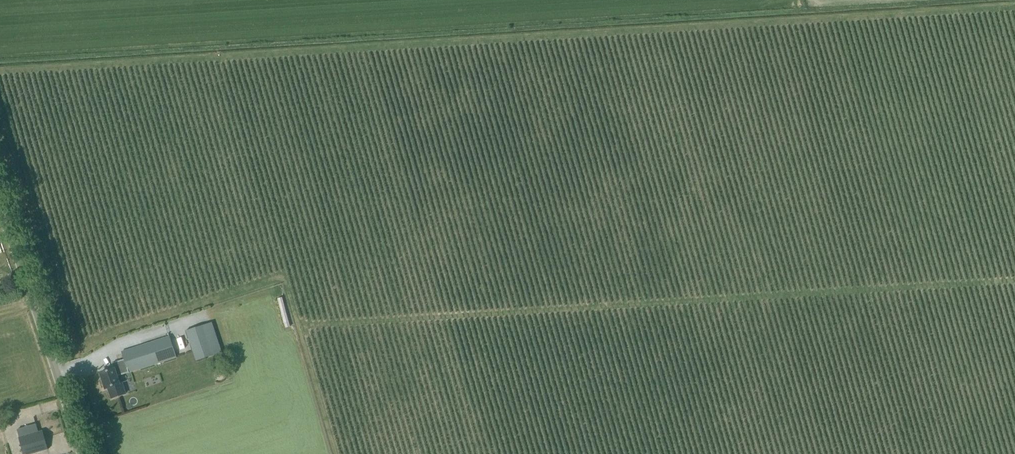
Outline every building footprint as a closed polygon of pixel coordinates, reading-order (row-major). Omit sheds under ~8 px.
[(196,361),(222,352),(212,322),(186,331),(196,361)] [(112,364),(114,368),(100,372),(106,389),(109,388),(112,398),(125,394),(121,383),(119,384),(116,375),(128,372),(176,357),(169,336),(122,352),(124,360),(112,364)] [(39,432),(20,437),(25,453),(31,453),(48,449),(43,431),(39,432)]
